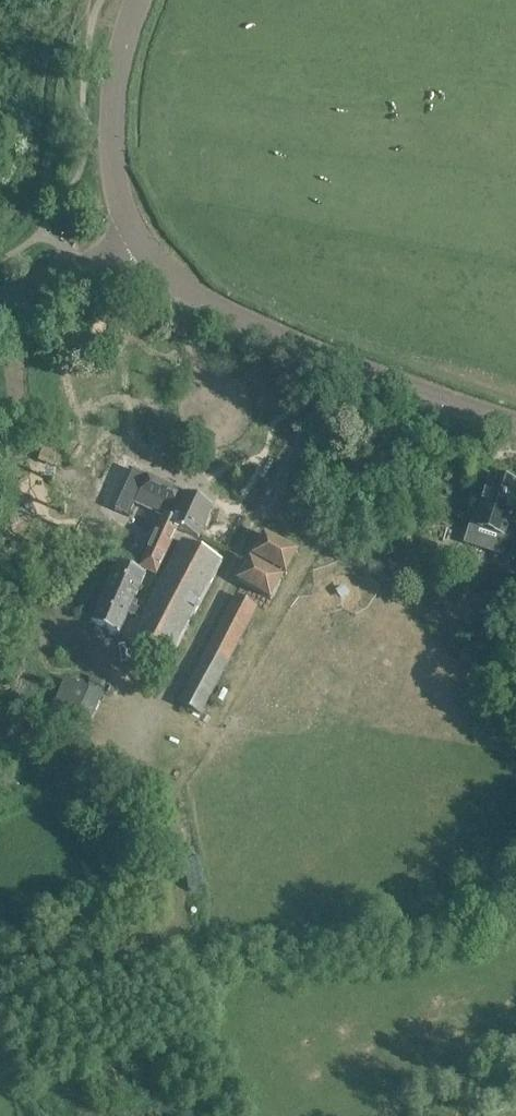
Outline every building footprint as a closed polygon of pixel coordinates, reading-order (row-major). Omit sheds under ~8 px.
[(175,533),(177,529),(168,524),(184,494),(134,470),(124,490),(149,502),(147,506),(151,508),(153,504),(162,508),(159,514),(163,516),(140,567),(147,570),(156,575),(172,540),(174,541),(177,534),(175,533)] [(491,475),(474,526),(491,531),(490,533),(515,542),(515,511),(512,510),(515,499),(515,484),(491,475)] [(168,524),(177,529),(198,538),(212,507),(184,494),(168,524)] [(285,575),(298,552),(264,533),(251,557),(285,575)] [(134,600),(147,570),(140,567),(139,566),(137,571),(118,562),(91,622),(119,635),(128,613),(140,619),(129,640),(170,662),(222,563),(181,541),(144,612),(135,607),(138,603),(134,600)] [(272,600),(284,577),(249,559),(238,582),(272,600)] [(510,601),(505,599),(483,591),(469,630),(496,640),(510,601)] [(200,714),(257,608),(235,596),(178,703),(200,714)] [(42,733),(59,740),(80,749),(101,699),(63,683),(42,733)]
